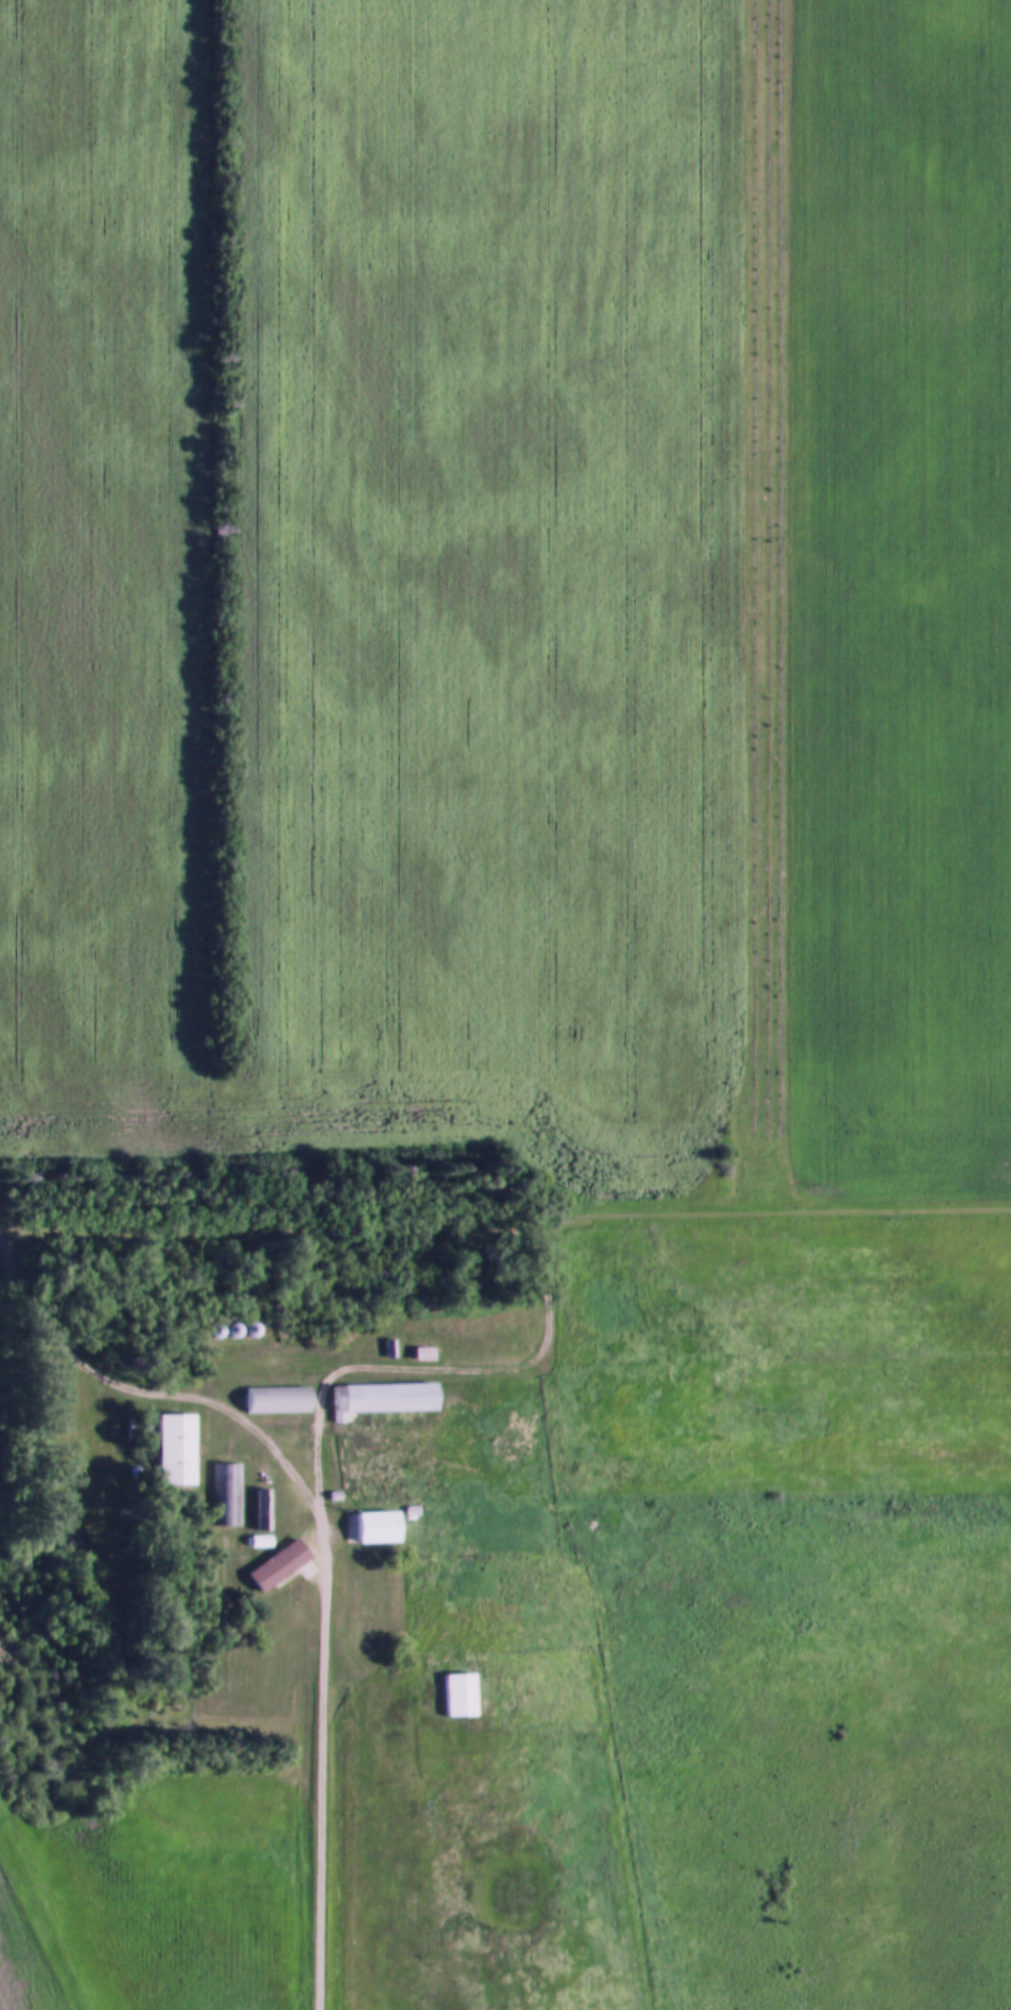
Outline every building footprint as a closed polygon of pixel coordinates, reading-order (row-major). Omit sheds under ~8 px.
[(251,1323),(238,1325),(240,1337),(253,1335),(251,1323)] [(382,1340),(382,1357),(391,1357),(391,1340),(382,1340)] [(427,1348),(408,1348),(408,1360),(427,1360),(427,1348)] [(428,1411),(428,1384),(326,1385),(326,1412),(428,1411)] [(307,1413),(307,1387),(238,1387),(238,1413),(307,1413)] [(190,1485),(190,1414),(152,1414),(152,1485),(190,1485)] [(242,1527),(242,1464),(213,1464),(213,1527),(242,1527)] [(268,1496),(255,1496),(255,1530),(268,1530),(268,1496)] [(347,1513),(348,1544),(394,1543),(393,1512),(347,1513)] [(306,1559),(292,1539),(240,1574),(254,1594),(306,1559)] [(471,1675),(437,1675),(438,1717),(471,1717),(471,1675)]
